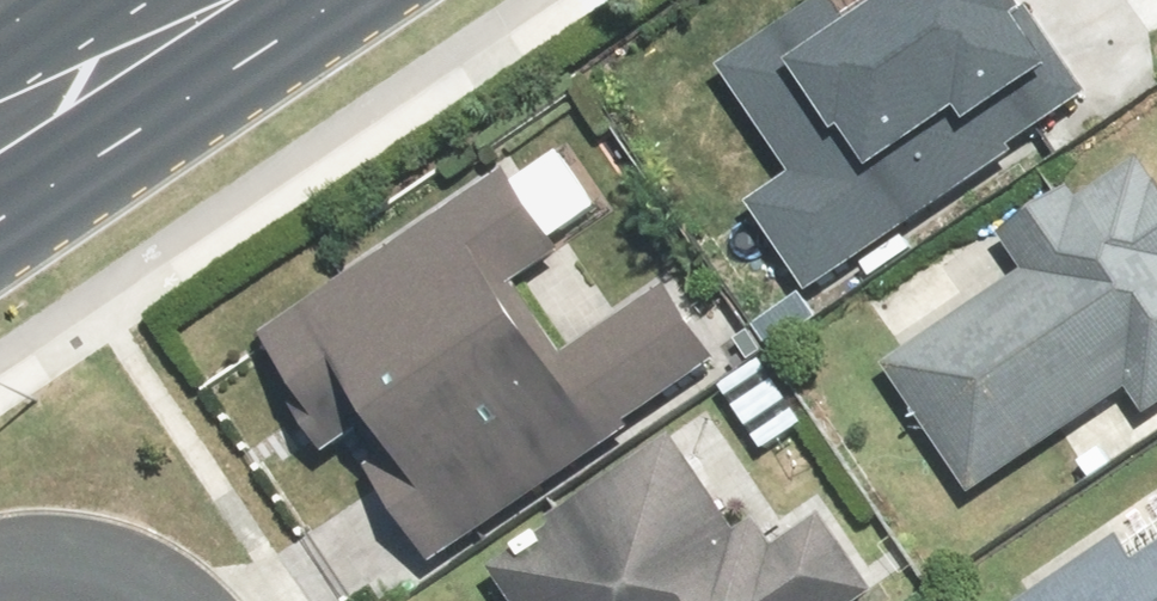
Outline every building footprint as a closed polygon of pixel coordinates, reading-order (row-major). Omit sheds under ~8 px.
[(788,269),(1042,89),(978,0),(779,0),(703,54),(781,164),(735,196),(788,269)] [(1012,273),(872,363),(956,495),(1120,391),(1138,419),(1156,407),(1156,204),(1147,188),(1126,156),(991,241),(1012,273)] [(492,168),(240,355),(286,416),(323,389),(398,491),(381,505),(432,573),(706,370),(648,293),(546,368),(492,297),(554,250),(492,168)] [(505,600),(862,600),(869,596),(811,519),(761,555),(747,535),(737,542),(665,443),(485,574),(505,600)] [(1111,535),(1012,600),(1156,600),(1156,549),(1132,566),(1111,535)]
